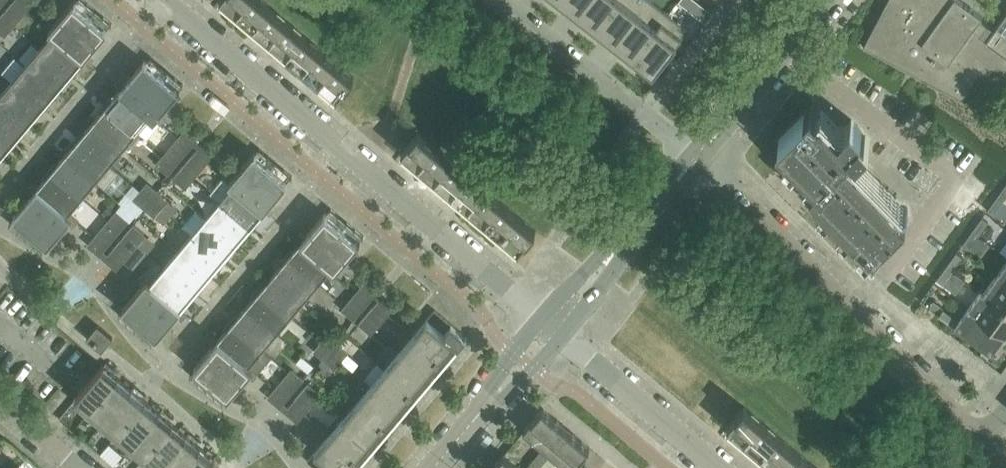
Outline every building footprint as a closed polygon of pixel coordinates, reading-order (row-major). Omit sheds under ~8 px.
[(4,12),(15,21),(31,2),(29,0),(14,0),(4,12)] [(55,23),(49,30),(53,33),(54,32),(84,58),(89,52),(108,29),(75,1),(76,0),(74,0),(55,23)] [(237,13),(247,0),(222,0),(237,13)] [(237,13),(254,27),(270,7),(263,0),(247,0),(237,13)] [(568,6),(578,13),(588,0),(561,0),(568,6)] [(578,13),(587,21),(597,28),(619,0),(588,0),(578,13)] [(597,28),(606,35),(615,43),(649,0),(619,0),(597,28)] [(615,43),(625,50),(634,58),(669,14),(651,0),(649,0),(615,43)] [(863,47),(963,100),(964,99),(973,82),(977,77),(983,72),(989,70),(995,68),(1002,67),(1005,68),(1005,54),(987,40),(994,30),(981,20),(982,17),(959,0),(888,0),(887,3),(863,47)] [(270,7),(254,27),(270,41),(287,21),(270,7)] [(4,12),(0,17),(0,20),(9,28),(12,25),(15,21),(4,12)] [(669,14),(634,58),(654,73),(688,29),(669,14)] [(987,40),(1005,54),(1005,14),(994,30),(987,40)] [(0,20),(0,32),(1,33),(3,35),(9,28),(0,20)] [(287,21),(270,41),(287,55),(304,35),(287,21)] [(54,32),(53,33),(40,49),(70,74),(84,58),(54,32)] [(304,35),(287,55),(304,69),(321,49),(304,35)] [(70,74),(40,49),(26,65),(57,91),(70,74)] [(321,49),(304,69),(320,83),(337,63),(321,49)] [(145,61),(126,83),(121,89),(152,115),(151,116),(155,119),(180,89),(180,88),(178,89),(145,61)] [(337,63),(320,83),(337,97),(354,77),(337,63)] [(57,91),(26,65),(12,82),(43,107),(57,91)] [(12,82),(0,96),(0,100),(29,124),(43,107),(12,82)] [(121,89),(113,99),(107,105),(138,131),(151,116),(152,115),(121,89)] [(0,100),(0,128),(15,140),(29,124),(0,100)] [(841,134),(818,111),(811,104),(778,136),(819,177),(813,183),(812,183),(811,183),(824,197),(817,203),(867,254),(907,214),(850,157),(857,151),(858,151),(870,138),(852,120),(851,120),(852,121),(847,125),(844,129),(844,130),(841,134)] [(107,105),(101,112),(93,122),(124,148),(138,131),(107,105)] [(93,122),(85,132),(79,138),(110,164),(124,148),(93,122)] [(1,157),(15,140),(0,128),(0,156),(1,157)] [(196,141),(186,132),(180,138),(191,147),(194,144),(196,141)] [(419,132),(402,152),(418,166),(435,146),(419,132)] [(119,172),(110,164),(79,138),(65,155),(96,181),(105,188),(119,172)] [(191,147),(180,138),(175,145),(185,154),(191,147)] [(175,145),(169,152),(180,161),(185,154),(175,145)] [(212,154),(201,145),(199,148),(195,151),(206,160),(212,154)] [(435,146),(418,166),(435,180),(452,160),(435,146)] [(206,160),(195,151),(190,158),(200,167),(206,160)] [(255,151),(235,175),(229,182),(233,185),(234,184),(265,210),(270,204),(288,182),(255,154),(256,152),(255,151)] [(180,161),(169,152),(163,158),(174,167),(180,161)] [(65,155),(57,165),(51,171),(82,197),(96,181),(65,155)] [(174,167),(163,158),(158,165),(160,167),(168,174),(174,167)] [(190,158),(184,165),(195,174),(200,167),(190,158)] [(452,160),(435,180),(452,194),(469,174),(452,160)] [(195,174),(184,165),(179,171),(189,180),(192,177),(195,174)] [(51,171),(46,178),(38,188),(68,214),(69,213),(82,197),(51,171)] [(189,180),(179,171),(173,178),(184,187),(189,180)] [(469,174),(452,194),(469,208),(486,188),(469,174)] [(233,185),(229,182),(224,177),(211,193),(220,201),(251,227),(265,210),(234,184),(233,185)] [(157,192),(146,184),(141,190),(151,199),(157,192)] [(997,196),(1004,201),(1005,198),(1005,184),(997,196)] [(38,188),(33,194),(15,214),(16,214),(14,216),(47,244),(46,246),(47,247),(73,216),(69,213),(68,214),(38,188)] [(486,188),(469,208),(485,222),(502,202),(486,188)] [(151,199),(141,190),(135,197),(146,206),(151,199)] [(157,192),(151,199),(162,208),(167,201),(157,192)] [(997,196),(987,210),(994,215),(1004,201),(997,196)] [(162,208),(151,199),(146,206),(156,214),(162,208)] [(251,227),(220,201),(206,217),(237,243),(251,227)] [(502,202),(485,222),(502,236),(519,216),(502,202)] [(129,220),(119,211),(113,218),(124,227),(129,220)] [(326,213),(306,236),(302,241),(332,267),(331,268),(335,271),(361,241),(360,240),(359,241),(326,213)] [(519,216),(502,236),(519,251),(536,230),(519,216)] [(237,243),(206,217),(192,234),(223,260),(237,243)] [(982,217),(972,231),(978,236),(988,222),(982,217)] [(124,227),(113,218),(107,224),(118,234),(124,227)] [(113,240),(118,234),(107,224),(102,231),(113,240)] [(145,233),(134,224),(128,231),(139,240),(145,233)] [(113,240),(102,231),(96,238),(107,247),(113,240)] [(139,240),(128,231),(123,237),(133,246),(136,243),(139,240)] [(972,231),(962,245),(968,249),(978,236),(972,231)] [(223,260),(192,234),(178,250),(209,276),(223,260)] [(123,237),(117,244),(128,253),(133,246),(123,237)] [(107,247),(96,238),(91,244),(101,253),(107,247)] [(302,241),(293,251),(288,258),(318,283),(331,268),(332,267),(302,241)] [(128,253),(117,244),(112,251),(122,260),(128,253)] [(209,276),(178,250),(165,267),(195,293),(209,276)] [(122,260),(112,251),(106,257),(117,266),(122,260)] [(957,252),(946,266),(953,270),(963,257),(957,252)] [(288,258),(282,265),(274,274),(304,300),(318,283),(288,258)] [(996,276),(1005,283),(1005,262),(996,276)] [(946,266),(936,280),(943,284),(953,270),(946,266)] [(165,267),(152,282),(151,283),(181,309),(195,293),(165,267)] [(274,274),(266,284),(260,291),(290,316),(304,300),(274,274)] [(996,276),(984,292),(981,290),(980,291),(1005,310),(1005,283),(996,276)] [(147,279),(140,287),(122,309),(123,310),(124,309),(157,337),(159,335),(159,336),(181,309),(151,283),(152,282),(147,279)] [(366,284),(361,290),(355,297),(365,306),(377,293),(366,284)] [(260,291),(254,298),(246,307),(276,333),(290,316),(260,291)] [(980,291),(967,308),(1004,335),(1005,333),(1005,310),(980,291)] [(365,306),(355,297),(349,304),(360,313),(365,306)] [(392,306),(381,297),(379,300),(376,304),(386,313),(387,312),(392,306)] [(934,301),(929,307),(939,315),(944,309),(944,308),(934,301)] [(360,313),(349,304),(346,307),(344,311),(346,313),(354,320),(360,313)] [(376,304),(359,324),(369,333),(386,313),(376,304)] [(246,307),(238,317),(232,324),(262,349),(276,333),(246,307)] [(1004,335),(967,308),(959,320),(944,309),(939,315),(969,336),(992,353),(1004,335)] [(308,460),(317,467),(356,467),(467,336),(466,335),(435,309),(413,335),(412,336),(386,368),(378,361),(363,378),(371,385),(330,433),(329,435),(308,460)] [(232,324),(226,331),(218,340),(248,366),(249,365),(262,349),(232,324)] [(98,325),(89,336),(87,338),(101,351),(112,338),(98,325)] [(337,345),(326,336),(321,342),(331,351),(337,345)] [(218,340),(213,346),(194,369),(228,397),(227,398),(228,399),(253,368),(249,365),(248,366),(218,340)] [(331,351),(321,342),(315,349),(326,358),(331,351)] [(348,354),(337,345),(331,351),(342,360),(348,354)] [(342,360),(331,351),(326,358),(336,367),(342,360)] [(116,377),(104,366),(103,365),(74,401),(75,402),(75,401),(87,411),(116,377)] [(304,379),(296,372),(293,370),(291,373),(288,377),(298,386),(304,379)] [(130,388),(120,380),(116,377),(87,411),(101,423),(130,388)] [(298,386),(288,377),(282,383),(293,392),(298,386)] [(282,383),(276,391),(271,397),(282,406),(293,392),(282,383)] [(309,383),(292,403),(303,412),(319,392),(309,383)] [(144,400),(130,388),(101,423),(115,434),(144,400)] [(158,411),(147,403),(144,400),(115,434),(128,446),(158,411)] [(303,412),(292,403),(286,409),(297,418),(302,412),(303,412)] [(744,407),(727,427),(744,441),(761,421),(744,407)] [(523,431),(543,448),(547,451),(566,428),(543,408),(523,431)] [(171,423),(158,411),(128,446),(142,458),(171,423)] [(761,421),(744,441),(761,455),(778,435),(761,421)] [(171,423),(142,458),(155,467),(157,467),(185,435),(171,423)] [(566,428),(547,451),(551,454),(567,467),(573,467),(590,448),(566,428)] [(185,435),(157,467),(181,467),(199,446),(185,435)] [(761,455),(776,467),(779,467),(795,449),(778,435),(761,455)] [(203,449),(199,446),(181,467),(217,467),(220,464),(203,449)] [(526,467),(539,467),(551,454),(547,451),(543,448),(526,467)] [(779,467),(807,467),(811,463),(795,449),(779,467)] [(504,454),(492,467),(520,467),(504,454)]
